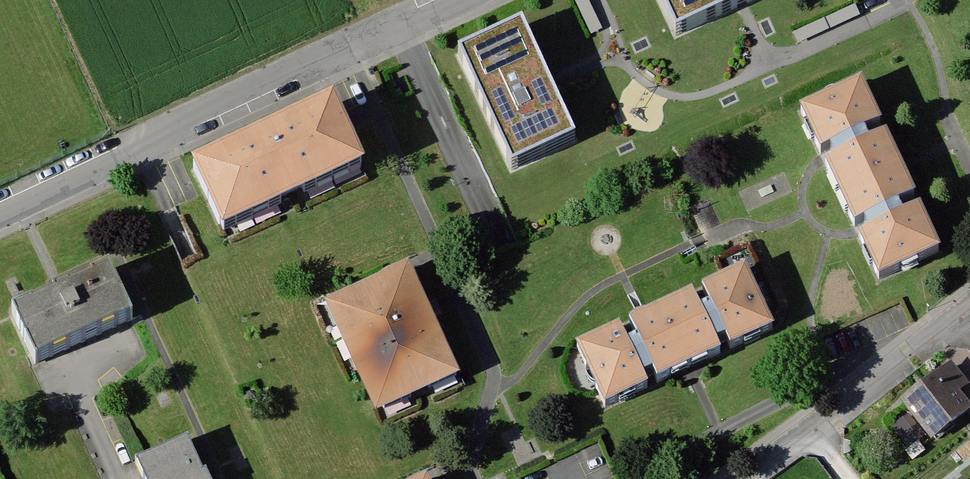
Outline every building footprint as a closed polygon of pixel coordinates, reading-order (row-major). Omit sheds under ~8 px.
[(675,36),(756,0),(659,0),(675,36)] [(520,27),(456,57),(510,170),(574,140),(520,27)] [(937,251),(860,87),(803,113),(880,277),(937,251)] [(360,167),(332,107),(196,171),(224,231),(360,167)] [(456,378),(408,272),(329,308),(377,414),(456,378)] [(771,329),(744,272),(580,349),(607,406),(771,329)] [(108,275),(16,317),(36,361),(128,319),(108,275)] [(949,359),(899,397),(930,437),(969,406),(957,390),(967,382),(949,359)] [(139,468),(144,478),(202,478),(187,446),(139,468)]
